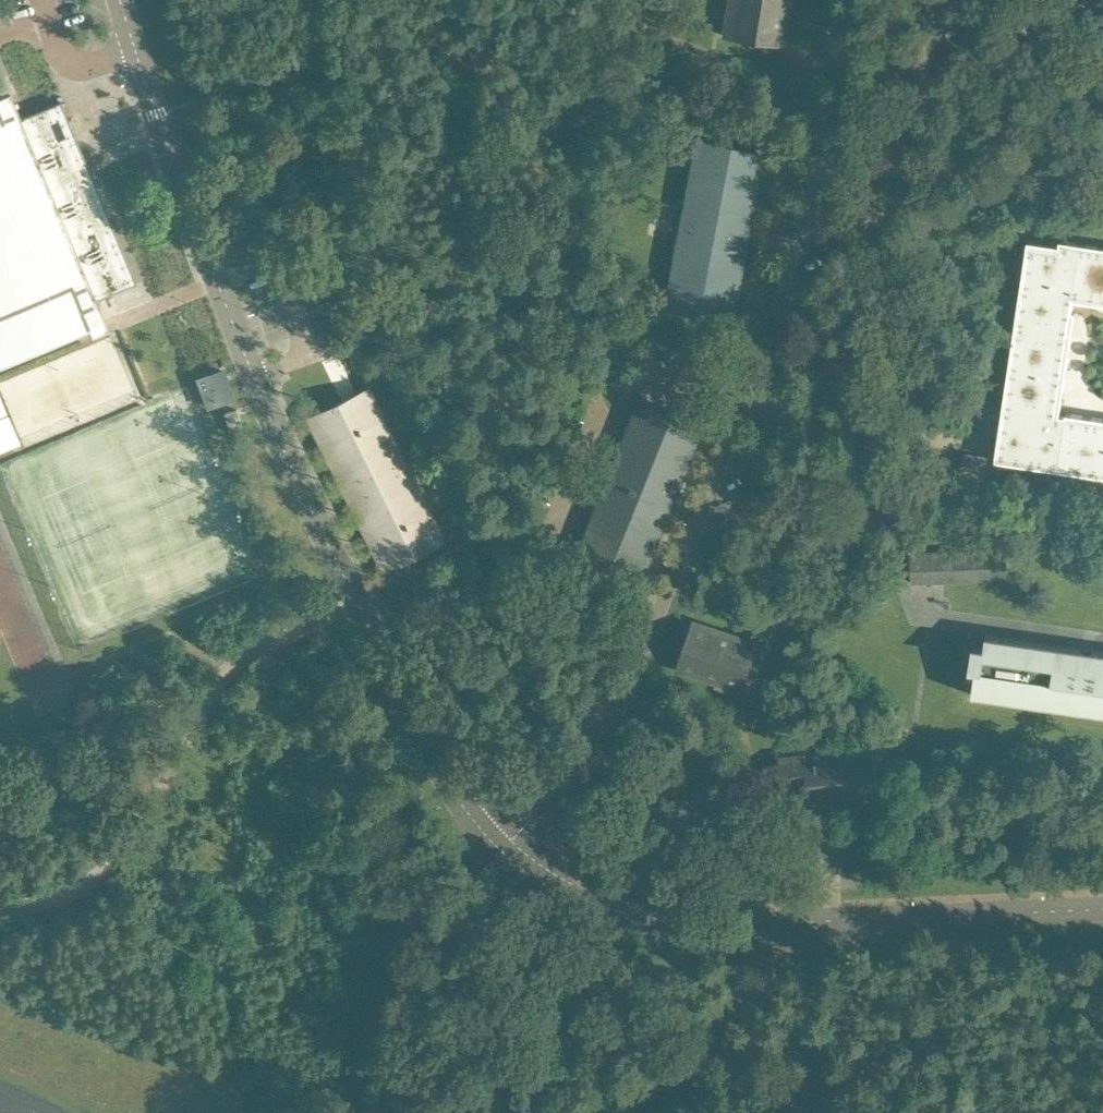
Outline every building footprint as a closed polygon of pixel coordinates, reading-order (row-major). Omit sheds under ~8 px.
[(780,45),(787,0),(732,0),(726,36),(780,45)] [(82,151),(75,135),(73,130),(66,114),(64,108),(61,100),(18,118),(9,98),(0,102),(0,364),(78,331),(103,321),(94,301),(137,283),(84,157),(82,151)] [(664,307),(731,319),(763,153),(696,140),(664,307)] [(239,214),(244,226),(262,220),(257,207),(239,214)] [(995,460),(1102,476),(1102,419),(1066,413),(1066,416),(1059,415),(1075,311),(1072,311),(1074,299),(1102,304),(1102,246),(1060,240),(1059,245),(1028,241),(995,460)] [(689,352),(698,356),(704,339),(695,336),(689,352)] [(196,380),(206,407),(220,402),(231,397),(225,382),(222,376),(221,371),(196,380)] [(307,418),(382,570),(443,540),(368,388),(307,418)] [(576,555),(639,580),(703,422),(639,397),(576,555)] [(243,429),(239,416),(236,409),(224,414),(231,433),(243,429)] [(568,439),(567,439),(560,436),(546,469),(555,473),(568,439)] [(958,494),(982,498),(988,456),(964,452),(958,494)] [(1007,576),(1007,566),(1006,550),(991,551),(991,549),(927,551),(926,539),(912,540),(913,582),(992,579),(992,577),(1007,576)] [(716,685),(740,692),(741,688),(742,689),(748,671),(756,674),(760,663),(752,660),(758,643),(693,622),(677,667),(718,681),(716,685)] [(1102,713),(1102,652),(1093,651),(1093,654),(1082,653),(1082,649),(986,635),(984,648),(982,667),(976,666),(972,695),(1102,713)] [(809,785),(810,803),(878,797),(874,749),(832,753),(832,749),(807,751),(807,755),(780,757),(783,788),(809,785)] [(762,814),(756,797),(747,801),(753,817),(762,814)]
